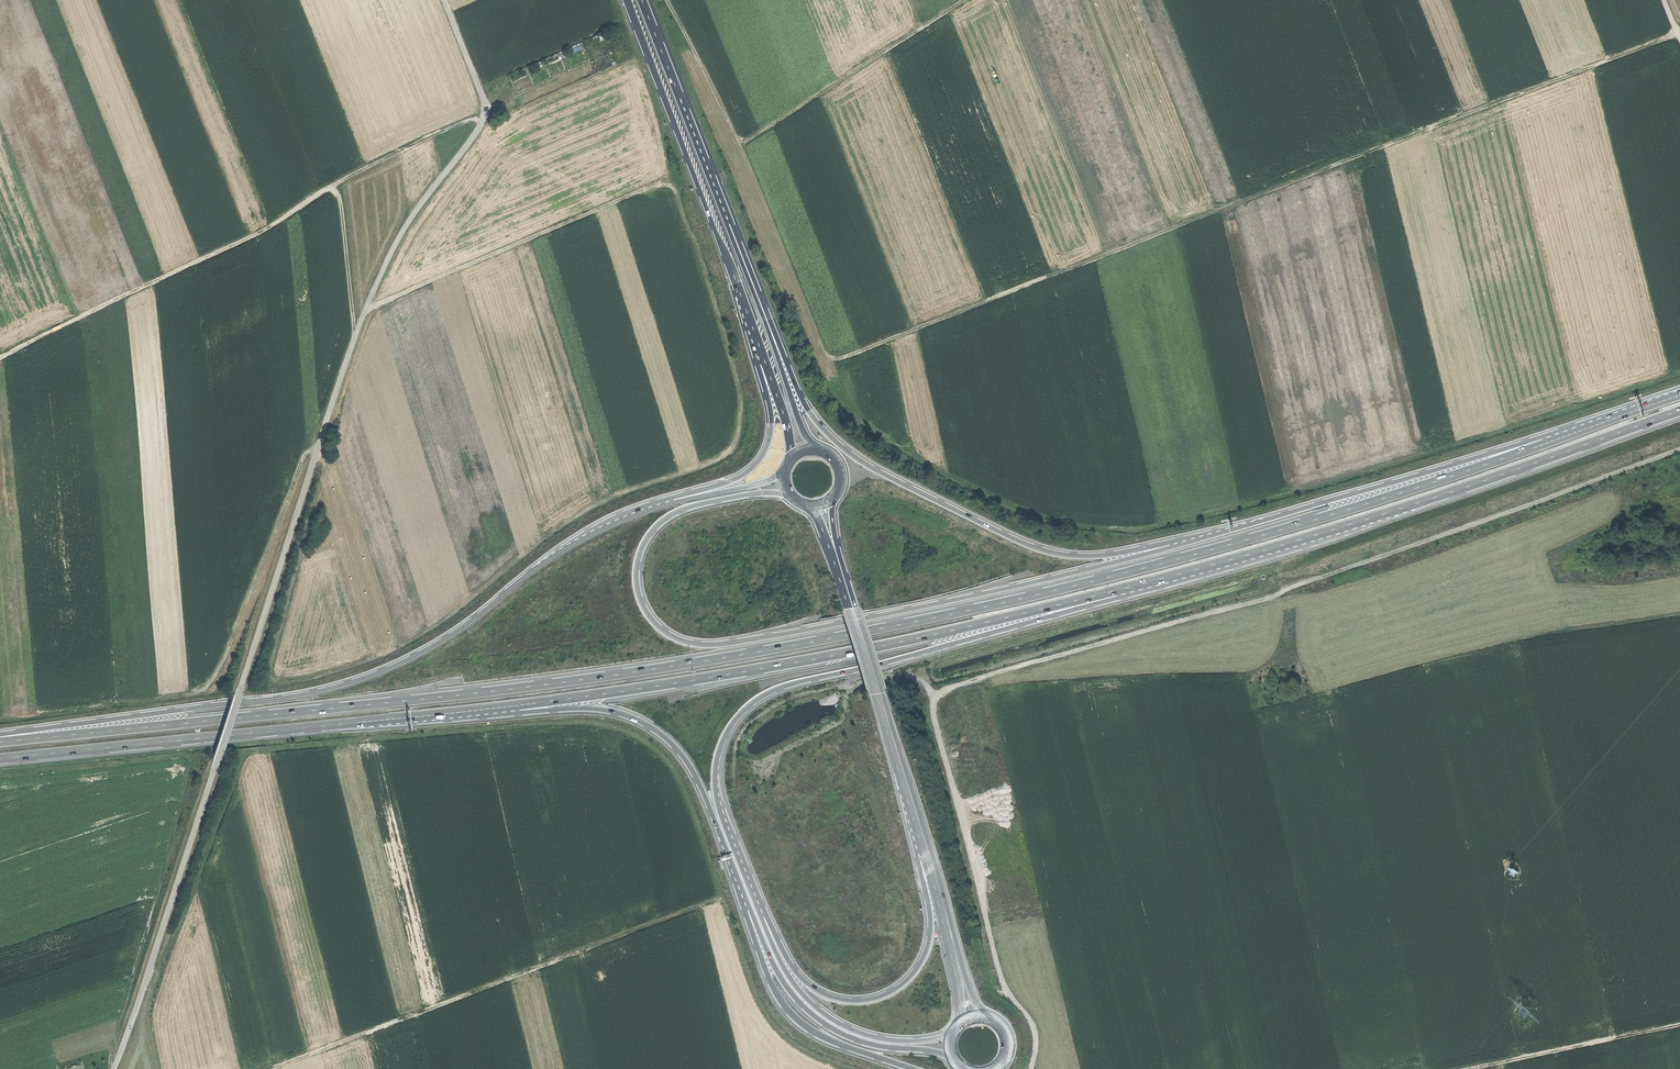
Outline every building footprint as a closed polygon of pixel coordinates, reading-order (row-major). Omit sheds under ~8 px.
[(516,91),(533,85),(530,77),(523,79),(520,71),(510,75),(516,91)]
